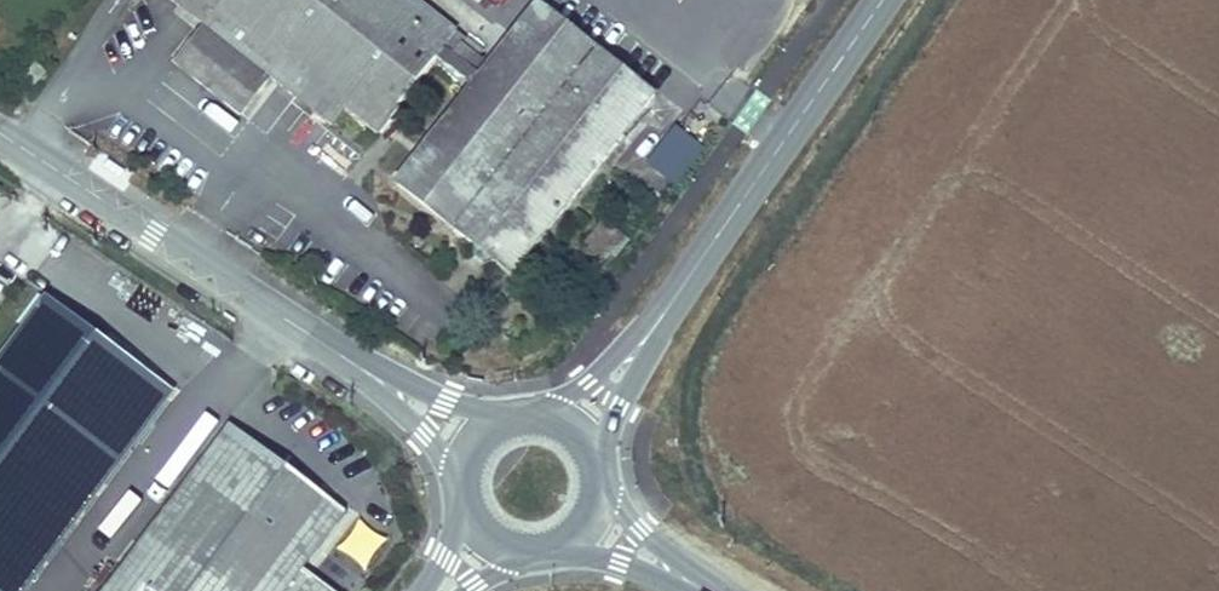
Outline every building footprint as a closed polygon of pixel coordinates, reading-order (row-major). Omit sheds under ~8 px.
[(475,19),(451,0),(197,0),(215,14),(201,33),(263,80),(279,58),(304,78),(340,105),(384,138),(475,19)] [(539,11),(398,190),(510,278),(652,99),(539,11)] [(263,80),(201,33),(173,71),(233,118),(263,80)] [(288,99),(304,78),(279,58),(263,80),(288,99)] [(36,61),(23,77),(34,85),(47,70),(36,61)] [(325,126),(340,105),(304,78),(288,99),(325,126)] [(673,125),(646,164),(677,186),(705,146),(673,125)] [(613,261),(626,235),(600,221),(586,248),(613,261)] [(0,370),(0,590),(26,590),(164,397),(43,310),(0,370)] [(298,564),(339,508),(223,424),(104,590),(334,590),(298,564)]
